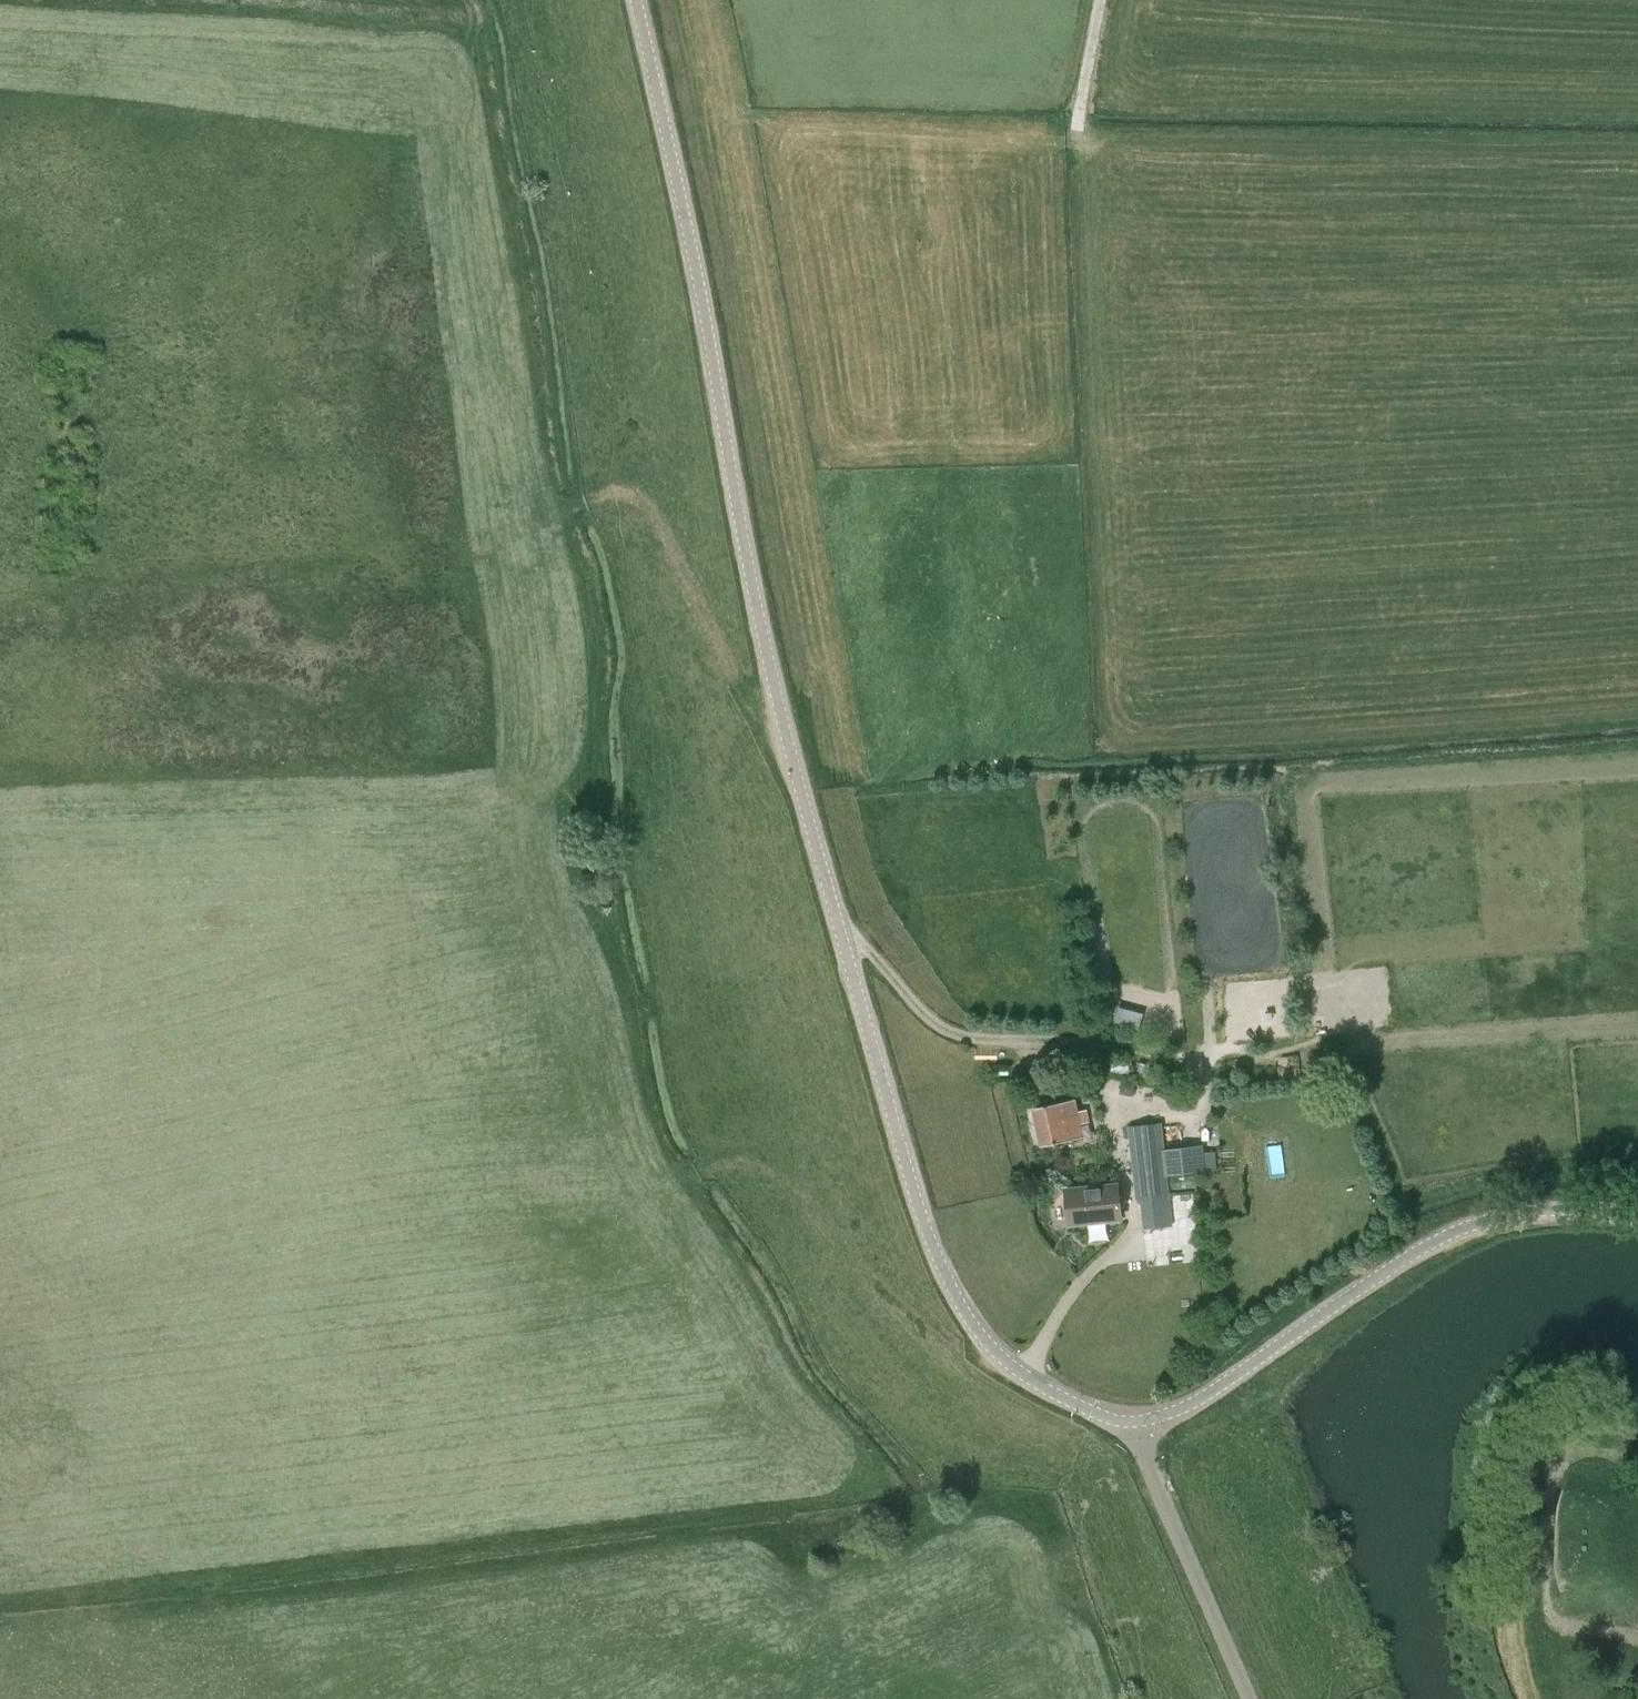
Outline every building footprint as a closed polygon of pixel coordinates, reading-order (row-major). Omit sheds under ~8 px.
[(1142,1022),(1143,1009),(1118,1007),(1117,1021),(1142,1022)] [(1135,1082),(1122,1080),(1120,1094),(1133,1096),(1135,1082)] [(1087,1109),(1076,1112),(1074,1101),(1033,1109),(1041,1147),(1082,1138),(1079,1124),(1089,1122),(1087,1109)] [(1160,1127),(1159,1124),(1128,1127),(1136,1198),(1140,1198),(1140,1197),(1167,1194),(1165,1177),(1162,1152),(1162,1149),(1160,1127)] [(1202,1146),(1162,1149),(1162,1152),(1165,1177),(1205,1173),(1202,1146)] [(1117,1187),(1074,1192),(1064,1193),(1068,1224),(1121,1218),(1117,1187)] [(1167,1194),(1140,1197),(1140,1198),(1143,1228),(1171,1225),(1167,1194)]
